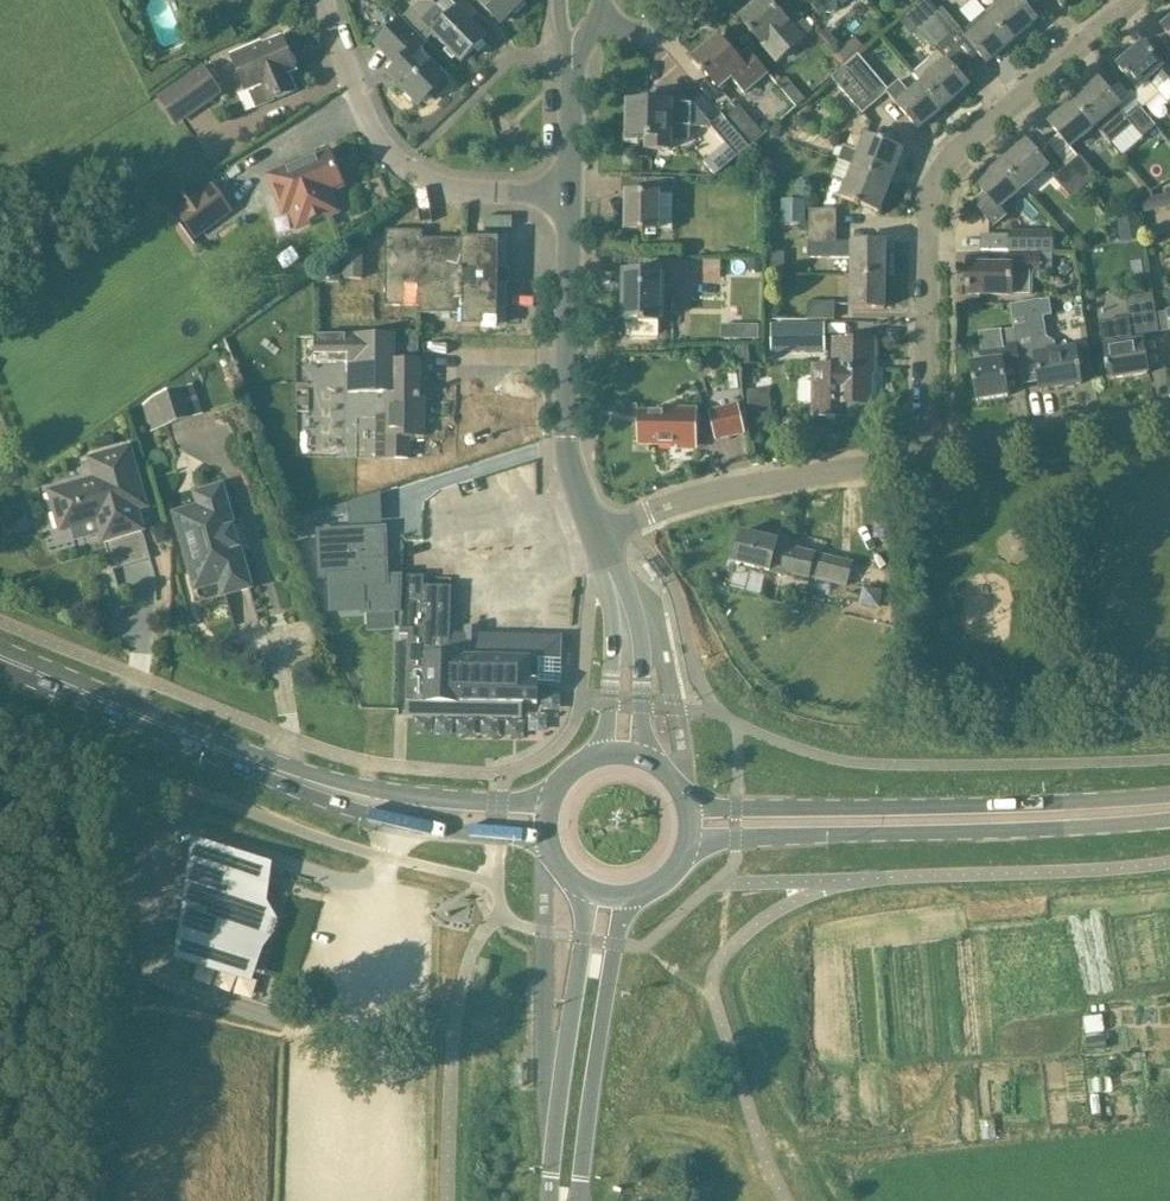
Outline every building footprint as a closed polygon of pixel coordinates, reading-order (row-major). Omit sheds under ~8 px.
[(466,4),(462,0),(444,0),(438,7),(433,3),(420,3),(406,17),(429,40),(433,36),(461,64),(486,39),(470,23),(477,16),(466,4)] [(476,1),(501,26),(525,2),(524,0),(477,0),(476,1)] [(763,45),(779,64),(814,32),(786,0),(764,0),(741,19),(763,45)] [(812,6),(821,16),(825,14),(830,15),(835,12),(837,9),(836,4),(838,2),(843,7),(851,0),(807,0),(812,6)] [(918,7),(948,41),(961,29),(943,9),(939,11),(929,0),(927,0),(918,7)] [(985,12),(1012,44),(1013,43),(1018,47),(1031,36),(1027,32),(1038,22),(1019,0),(1000,0),(985,12)] [(429,45),(426,43),(429,40),(406,17),(394,6),(387,14),(396,23),(372,45),(396,69),(389,76),(419,107),(447,79),(421,53),(429,45)] [(935,52),(948,41),(918,7),(900,23),(912,37),(918,32),(935,52)] [(987,65),(998,56),(1003,61),(1015,50),(1011,45),(1012,44),(985,12),(962,32),(967,38),(965,40),(987,65)] [(1161,28),(1169,39),(1169,21),(1161,28)] [(720,91),(732,81),(745,96),(769,75),(748,51),(738,61),(717,37),(692,60),(720,91)] [(261,88),(268,106),(296,94),(288,76),(296,72),(282,39),(263,47),(262,45),(247,52),(232,58),(247,95),(261,88)] [(856,40),(834,55),(841,64),(862,49),(856,40)] [(1162,67),(1143,44),(1117,66),(1137,90),(1149,81),(1169,106),(1169,60),(1162,67)] [(914,75),(922,85),(943,110),(969,88),(948,63),(947,64),(938,54),(914,75)] [(858,56),(845,66),(877,103),(888,94),(886,93),(889,90),(870,69),(858,56)] [(203,66),(157,98),(176,127),(184,122),(223,95),(203,66)] [(864,114),(877,103),(845,66),(831,78),(864,114)] [(886,93),(888,94),(898,105),(919,131),(943,110),(922,85),(911,94),(899,81),(889,90),(886,93)] [(1125,118),(1117,110),(1121,107),(1099,81),(1074,103),(1095,128),(1096,128),(1112,145),(1132,126),(1143,139),(1156,127),(1138,106),(1125,118)] [(1070,150),(1095,128),(1074,103),(1048,125),(1070,150)] [(671,151),(671,143),(687,143),(690,138),(691,128),(709,128),(711,126),(693,104),(672,105),(628,104),(627,139),(647,139),(647,150),(671,151)] [(739,106),(725,118),(750,148),(765,136),(739,106)] [(738,158),(750,148),(725,118),(724,119),(723,117),(711,127),(738,158)] [(844,147),(839,161),(854,167),(891,183),(903,152),(865,137),(859,153),(844,147)] [(1027,142),(1002,164),(1024,190),(1049,168),(1027,142)] [(289,215),(295,231),(336,214),(328,194),(342,189),(329,154),(302,165),(301,161),(264,176),(271,192),(282,219),(289,215)] [(1098,176),(1079,156),(1054,178),(1072,199),(1098,176)] [(1007,218),(1000,210),(1024,190),(1002,164),(975,186),(983,195),(972,205),(993,230),(1007,218)] [(891,183),(854,167),(841,199),(879,214),(891,183)] [(658,232),(659,194),(674,194),(674,179),(647,179),(647,194),(626,194),(625,232),(658,232)] [(195,241),(234,212),(213,183),(203,191),(197,182),(167,204),(195,241)] [(782,199),(782,221),(803,221),(803,200),(782,199)] [(809,209),(808,229),(837,229),(837,210),(809,209)] [(504,219),(477,220),(477,237),(505,236),(504,219)] [(852,259),(852,277),(885,277),(885,244),(837,243),(837,229),(808,229),(808,259),(852,259)] [(387,231),(386,306),(420,307),(420,314),(463,315),(462,328),(498,328),(500,241),(465,240),(422,239),(422,232),(387,231)] [(1009,232),(1009,252),(1041,253),(1053,253),(1053,232),(1009,232)] [(364,281),(364,252),(345,252),(345,281),(364,281)] [(967,296),(1011,297),(1033,297),(1034,280),(1041,280),(1041,253),(1009,252),(1008,266),(968,266),(967,296)] [(340,283),(341,263),(320,263),(320,283),(340,283)] [(661,274),(624,273),(623,322),(660,323),(661,274)] [(884,310),(885,277),(852,277),(851,310),(884,310)] [(1011,304),(1014,328),(1020,366),(1036,363),(1040,392),(1081,386),(1075,350),(1056,353),(1055,342),(1048,337),(1042,299),(1011,304)] [(807,321),(828,321),(828,320),(835,321),(835,303),(808,302),(807,321)] [(1156,314),(1128,318),(1101,323),(1105,348),(1110,381),(1147,375),(1143,343),(1160,340),(1156,314)] [(757,338),(757,324),(720,323),(719,337),(757,338)] [(771,325),(771,354),(796,354),(822,355),(823,326),(797,325),(771,325)] [(1008,398),(1003,370),(1020,367),(1020,366),(1014,328),(979,334),(983,362),(970,364),(976,403),(1008,398)] [(294,371),(316,371),(349,370),(349,394),(386,394),(386,416),(377,416),(377,459),(410,459),(410,438),(425,438),(425,399),(421,399),(421,363),(395,363),(395,338),(316,338),(294,338),(294,371)] [(834,368),(813,367),(813,416),(853,417),(869,417),(869,405),(872,405),(872,377),(875,377),(875,342),(834,341),(834,368)] [(192,419),(182,388),(154,397),(143,406),(151,432),(169,426),(192,419)] [(746,436),(738,405),(709,411),(716,442),(746,436)] [(659,409),(659,413),(640,412),(639,446),(675,446),(674,451),(695,452),(696,410),(659,409)] [(97,481),(50,494),(61,532),(98,522),(104,543),(143,532),(133,497),(142,495),(130,450),(91,461),(97,481)] [(200,509),(176,516),(194,580),(218,574),(225,596),(250,589),(239,548),(237,549),(232,531),(234,531),(222,489),(196,496),(200,509)] [(350,504),(333,510),(336,518),(350,514),(350,504)] [(302,520),(289,524),(295,542),(308,538),(305,529),(302,520)] [(387,568),(395,568),(394,531),(319,534),(321,571),(329,571),(330,593),(388,591),(387,568)] [(776,544),(777,542),(778,537),(760,532),(759,538),(741,533),(733,564),(769,573),(769,574),(787,579),(788,575),(810,580),(817,554),(776,544)] [(854,562),(821,554),(815,579),(848,587),(854,562)] [(423,589),(424,579),(402,578),(401,635),(409,636),(407,717),(444,717),(521,719),(521,705),(538,706),(538,683),(560,684),(562,638),(449,636),(451,589),(423,589)] [(182,956),(244,976),(260,868),(197,847),(182,956)] [(274,921),(263,918),(258,934),(269,938),(271,937),(275,925),(274,921)]
